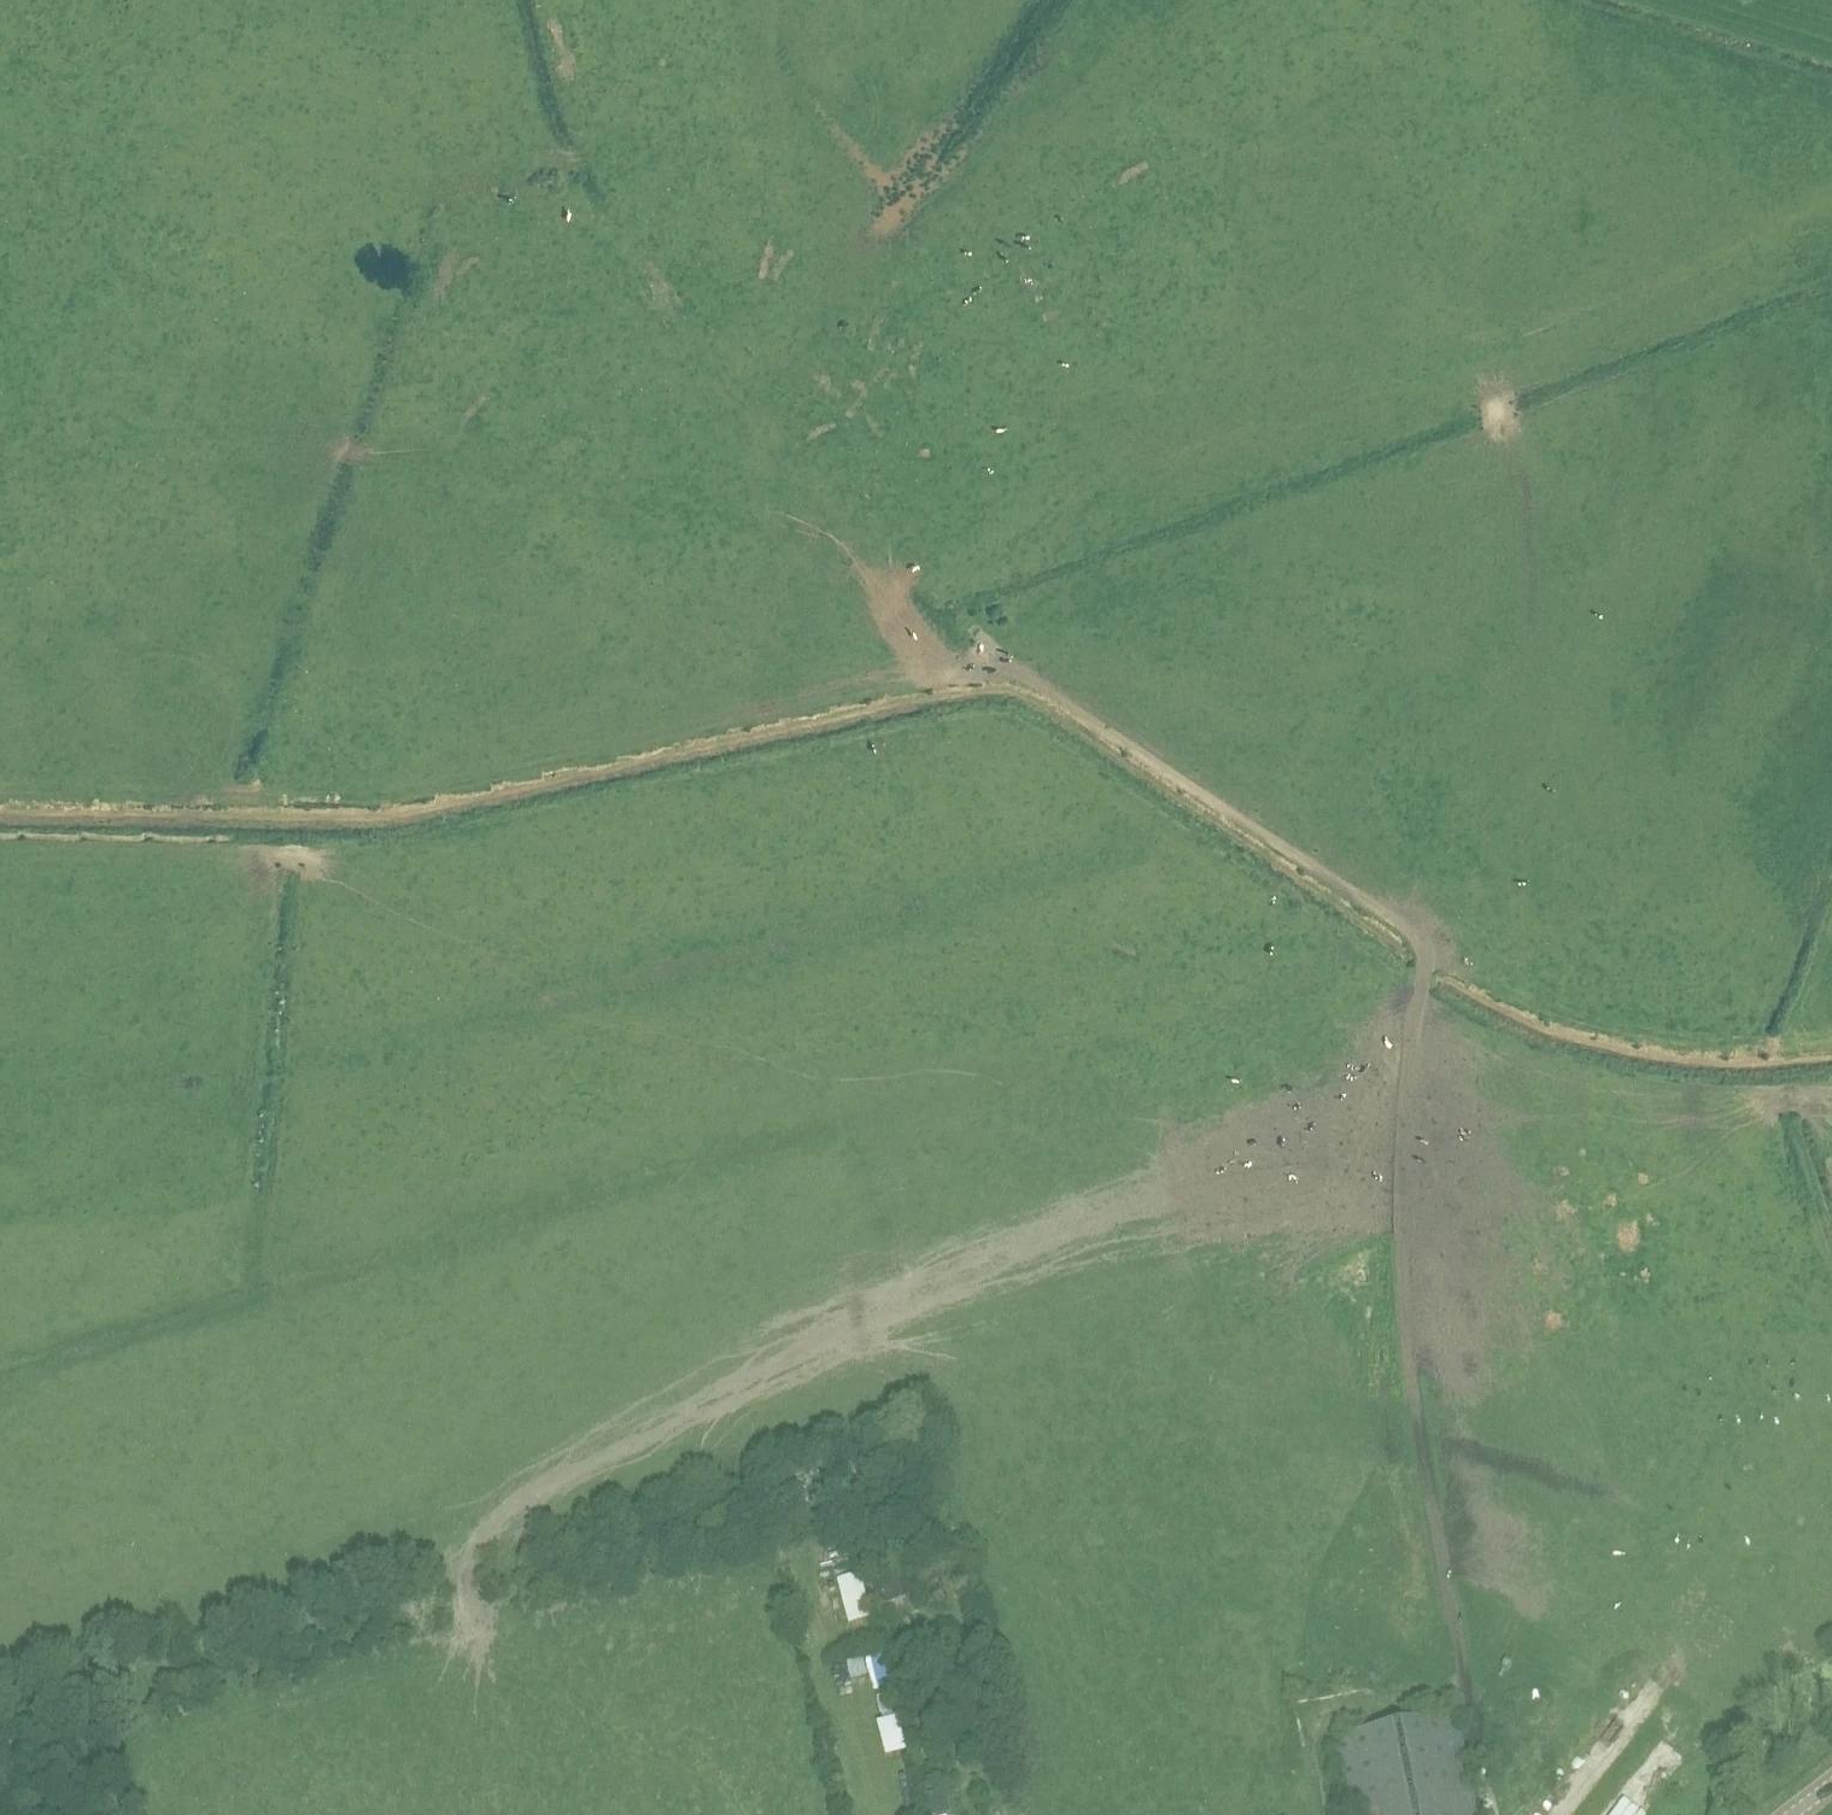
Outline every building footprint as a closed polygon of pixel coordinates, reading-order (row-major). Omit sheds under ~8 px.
[(876,1580),(885,1606),(915,1597),(906,1570),(876,1580)] [(834,1585),(846,1630),(869,1625),(857,1579),(834,1585)] [(883,1661),(865,1663),(871,1718),(889,1716),(883,1661)] [(1335,1740),(1350,1814),(1475,1814),(1456,1716),(1335,1740)] [(922,1797),(927,1814),(940,1814),(947,1813),(941,1792),(922,1797)]
